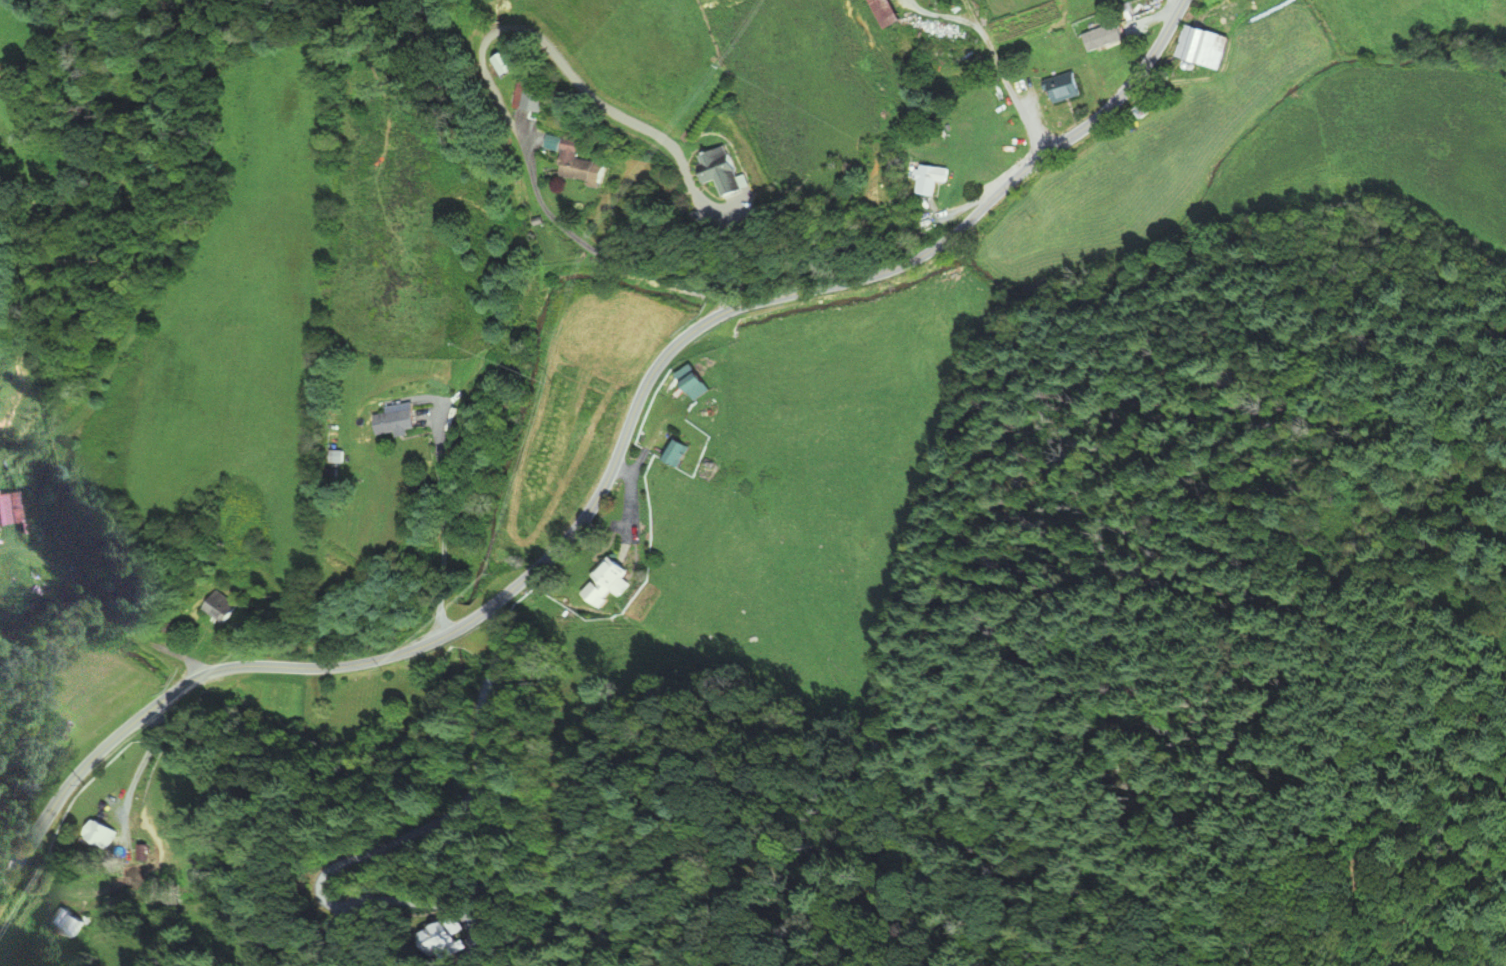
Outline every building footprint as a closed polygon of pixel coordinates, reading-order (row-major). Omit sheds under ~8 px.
[(880,31),(902,22),(893,0),(867,0),(880,31)] [(1157,5),(1165,2),(1164,0),(1137,0),(1122,5),(1128,22),(1159,11),(1157,5)] [(1229,36),(1183,25),(1176,58),(1222,69),(1229,36)] [(1088,44),(1091,53),(1135,41),(1133,31),(1088,44)] [(493,61),(504,79),(517,70),(505,53),(493,61)] [(529,83),(531,76),(519,74),(514,102),(521,103),(520,110),(539,113),(544,85),(529,83)] [(544,147),(557,150),(560,139),(547,136),(544,147)] [(591,161),(576,159),(578,141),(563,140),(560,177),(589,180),(591,161)] [(734,193),(718,147),(690,156),(700,184),(710,180),(717,199),(734,193)] [(915,193),(937,197),(942,167),(919,163),(915,193)] [(708,392),(699,371),(683,378),(692,399),(708,392)] [(378,434),(399,431),(400,436),(412,434),(411,429),(420,428),(416,407),(375,414),(378,434)] [(666,458),(677,465),(689,447),(678,439),(666,458)] [(18,525),(17,494),(0,495),(0,526),(18,525)] [(622,578),(627,573),(611,556),(592,574),(615,598),(628,585),(622,578)] [(219,625),(232,607),(210,590),(197,608),(219,625)] [(85,841),(107,845),(111,825),(89,821),(85,841)] [(50,923),(70,938),(82,921),(62,906),(50,923)]
